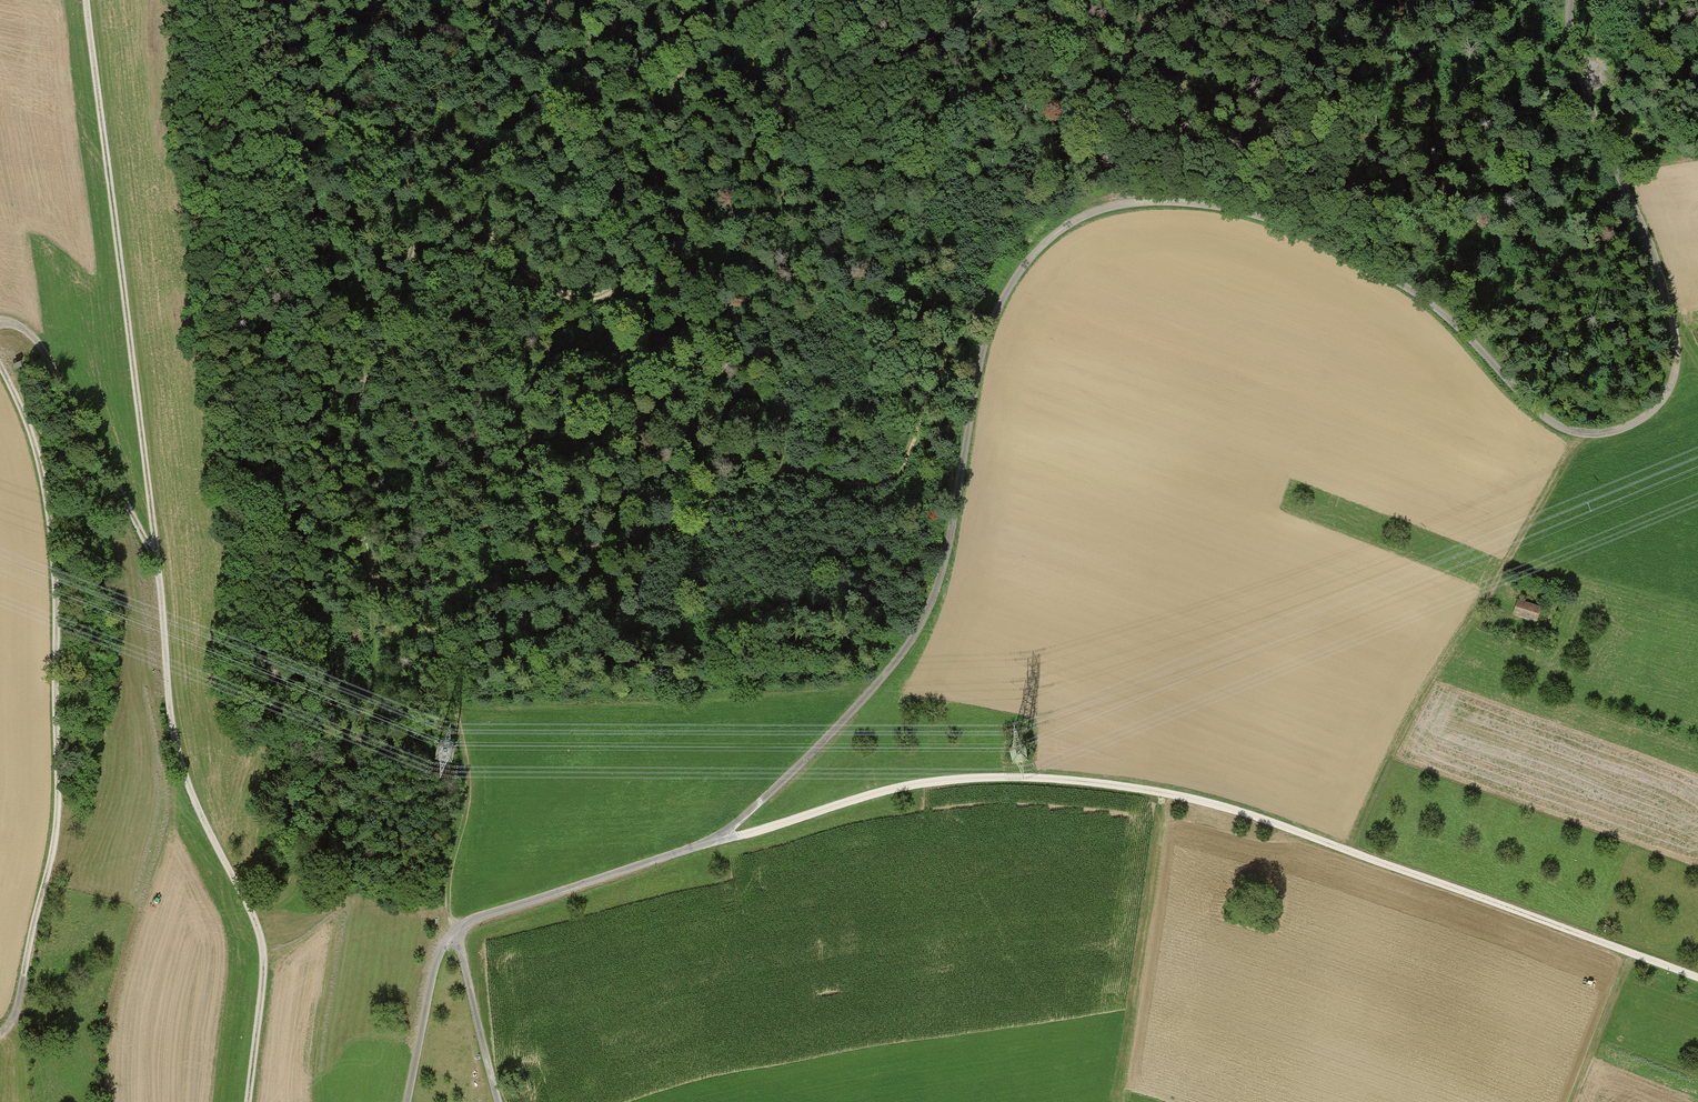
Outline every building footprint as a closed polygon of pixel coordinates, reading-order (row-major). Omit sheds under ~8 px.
[(1539,611),(1516,603),(1512,617),(1534,624),(1539,611)]
